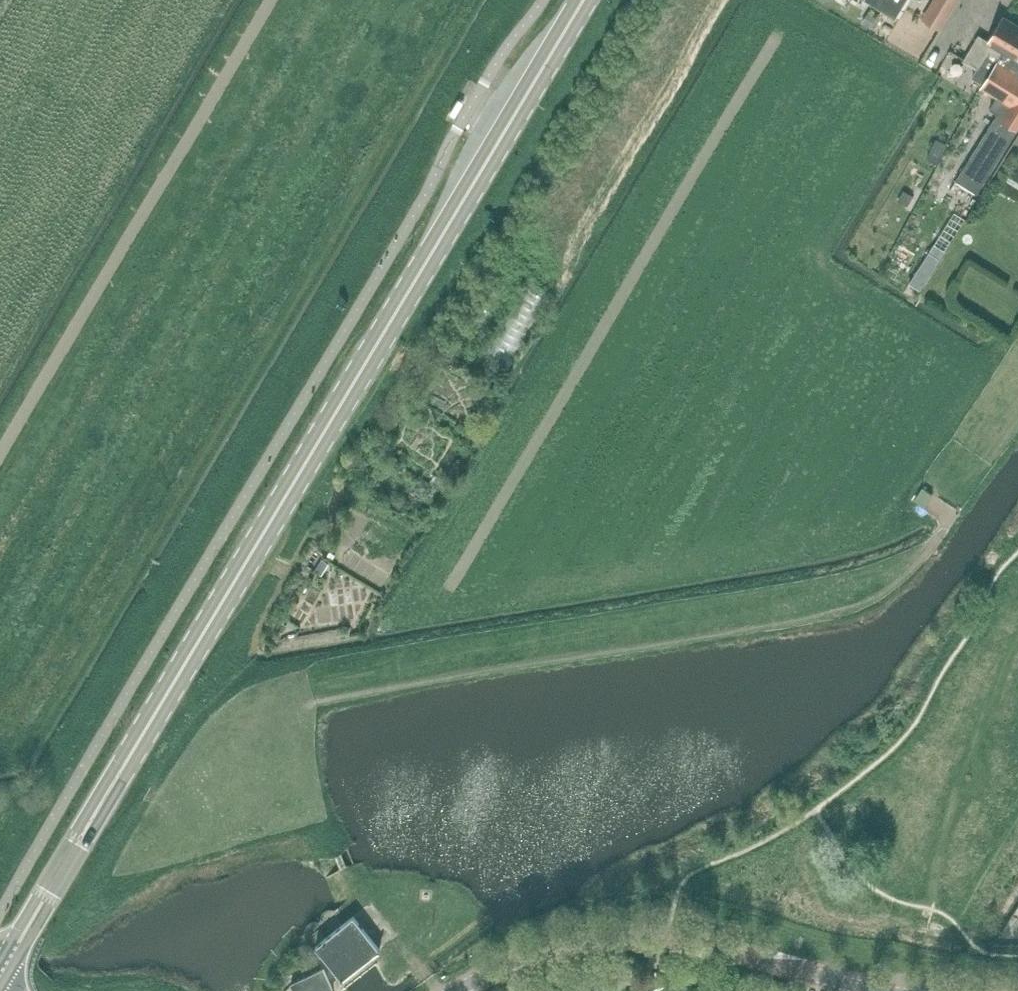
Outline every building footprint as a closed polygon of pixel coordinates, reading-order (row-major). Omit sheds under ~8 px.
[(873,5),(894,18),(905,0),(876,0),(873,5)] [(957,0),(938,0),(925,21),(939,29),(957,0)] [(863,22),(871,27),(878,17),(869,12),(863,22)] [(1003,16),(988,41),(979,35),(964,60),(978,69),(973,77),(983,83),(985,80),(1017,25),(1003,16)] [(1017,60),(1017,25),(985,80),(1002,90),(991,109),(999,114),(962,174),(983,187),(1017,129),(1017,74),(1017,73),(1017,72),(1017,66),(1016,64),(1017,60)] [(937,139),(927,158),(939,164),(948,145),(937,139)] [(1017,190),(1017,180),(1007,173),(1003,181),(1017,190)] [(934,244),(929,252),(940,258),(945,250),(934,244)] [(929,252),(924,259),(935,266),(940,258),(929,252)] [(416,492),(425,497),(432,485),(424,480),(416,492)] [(321,557),(314,568),(321,573),(329,561),(321,557)] [(343,924),(316,946),(328,961),(343,980),(380,950),(380,949),(353,916),(343,924)] [(333,989),(324,969),(291,984),(294,990),(330,990),(333,989)]
